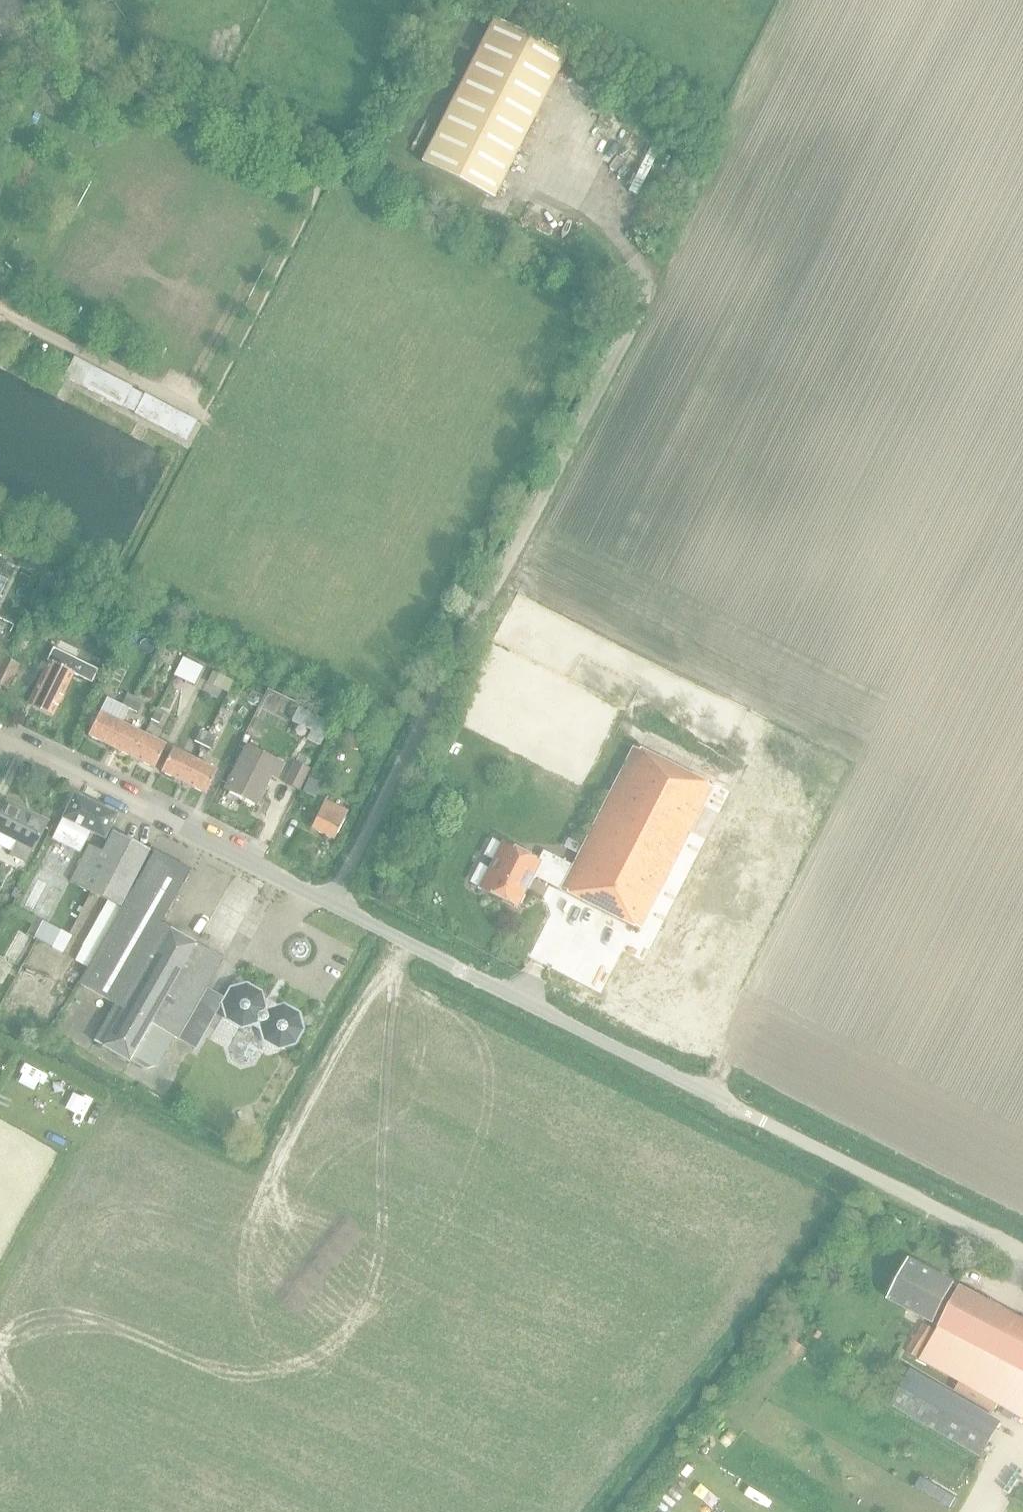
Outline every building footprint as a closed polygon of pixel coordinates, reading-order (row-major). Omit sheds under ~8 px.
[(421,162),(493,198),(565,55),(493,18),(421,162)] [(648,183),(666,139),(655,134),(636,178),(648,183)] [(145,392),(145,393),(132,387),(133,386),(75,355),(64,375),(122,406),(123,405),(135,411),(134,412),(186,440),(198,420),(145,392)] [(49,663),(27,705),(51,718),(73,676),(91,685),(98,673),(54,650),(47,662),(49,663)] [(175,674),(196,684),(205,666),(184,655),(175,674)] [(219,658),(213,668),(231,680),(238,669),(219,658)] [(7,690),(18,667),(2,659),(0,663),(0,687),(7,690)] [(129,708),(135,697),(129,694),(123,705),(108,697),(89,736),(111,747),(122,724),(129,708)] [(135,697),(129,708),(138,713),(143,702),(135,697)] [(152,721),(160,724),(165,712),(158,709),(152,721)] [(133,758),(144,735),(122,724),(111,747),(133,758)] [(202,746),(208,734),(202,730),(196,742),(202,746)] [(208,734),(202,746),(210,750),(216,738),(208,734)] [(144,735),(133,758),(155,768),(166,746),(144,735)] [(532,870),(640,926),(713,784),(632,743),(571,861),(544,848),(539,859),(500,839),(476,886),(514,905),(532,870)] [(269,776),(275,779),(282,766),(247,748),(226,790),(255,805),(269,776)] [(184,783),(195,760),(173,749),(162,772),(184,783)] [(284,781),(300,789),(311,767),(295,759),(284,781)] [(195,760),(184,783),(206,794),(217,771),(195,760)] [(308,776),(302,790),(315,796),(321,782),(308,776)] [(56,830),(52,837),(80,852),(83,844),(89,832),(103,839),(115,816),(74,795),(56,830)] [(311,829),(333,840),(348,812),(325,800),(311,829)] [(5,807),(0,805),(0,833),(33,850),(47,823),(7,803),(5,807)] [(69,883),(119,908),(148,851),(112,833),(102,852),(88,846),(69,883)] [(180,1039),(210,988),(207,986),(222,958),(160,923),(191,869),(154,852),(80,985),(116,1005),(95,1042),(103,1046),(103,1047),(130,1062),(131,1060),(146,1069),(158,1065),(174,1037),(177,1038),(177,1037),(180,1039)] [(44,903),(36,918),(47,925),(56,909),(44,903)] [(73,919),(83,927),(91,917),(81,909),(73,919)] [(26,950),(35,925),(23,920),(14,945),(26,950)] [(37,958),(47,964),(56,946),(46,941),(37,958)] [(284,1005),(277,1006),(263,998),(261,992),(246,984),(230,988),(222,1003),(227,1019),(241,1027),(257,1022),(260,1024),(264,1040),(279,1048),(294,1043),(303,1029),(298,1013),(284,1005)] [(210,988),(180,1039),(194,1047),(224,996),(210,988)] [(907,1261),(886,1300),(931,1324),(952,1285),(907,1261)] [(922,1362),(969,1389),(969,1390),(978,1395),(976,1400),(1003,1415),(1005,1410),(1022,1421),(1022,1321),(959,1287),(937,1328),(939,1329),(922,1362)] [(905,1353),(918,1360),(933,1333),(920,1326),(905,1353)] [(912,1372),(893,1408),(979,1458),(998,1423),(990,1418),(993,1413),(955,1390),(952,1396),(912,1372)]
